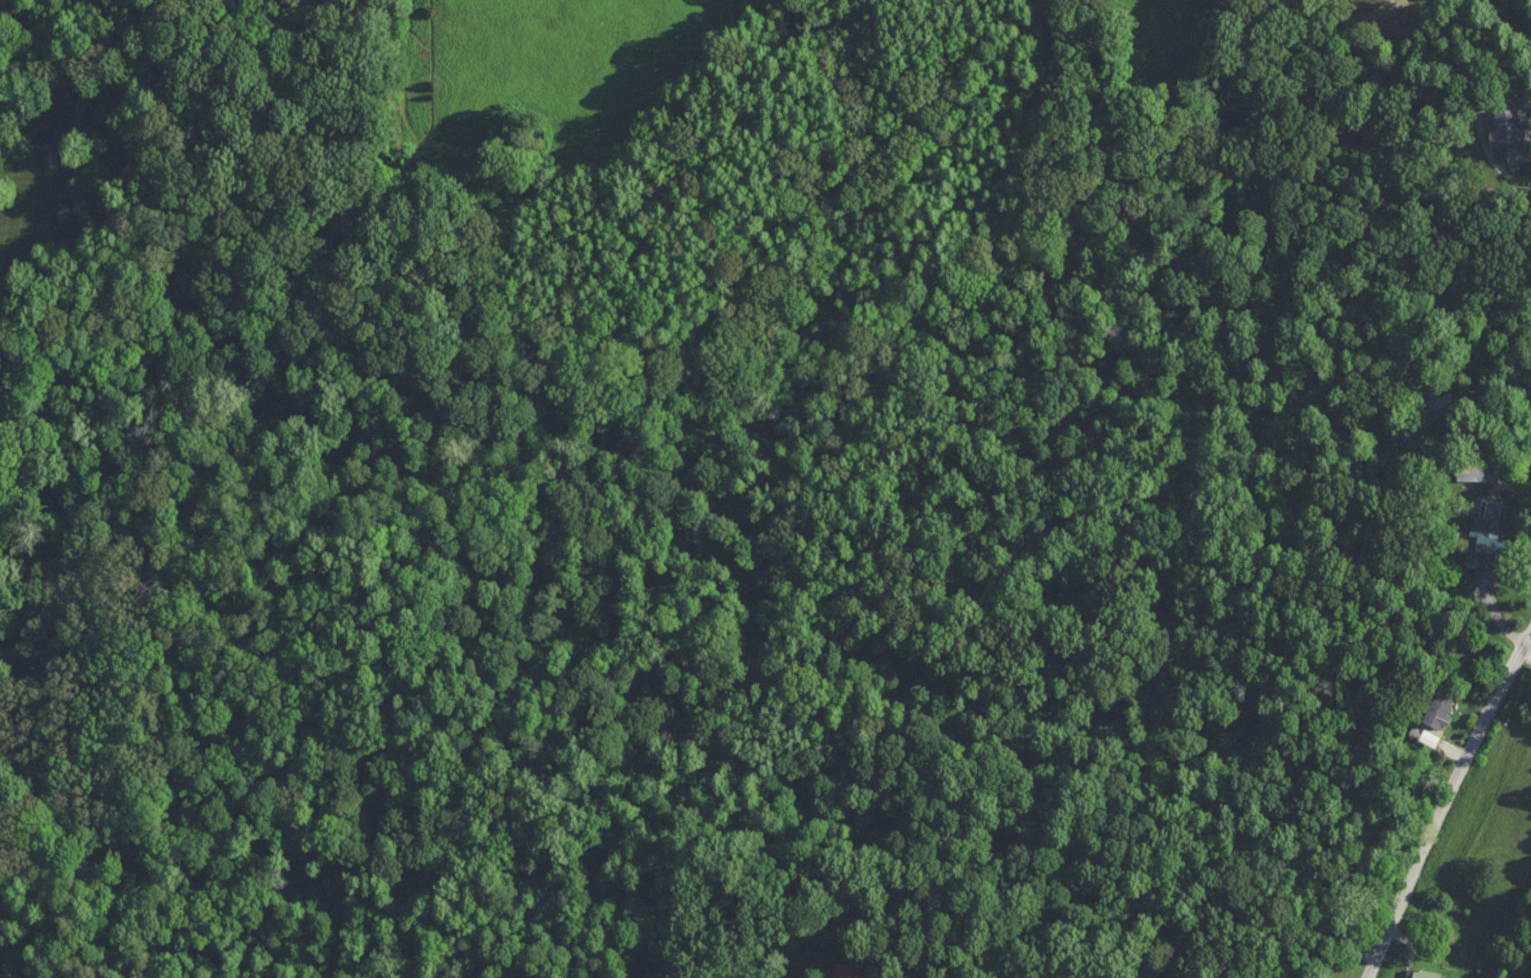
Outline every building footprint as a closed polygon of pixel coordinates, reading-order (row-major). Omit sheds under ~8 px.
[(1518,107),(1495,108),(1496,130),(1490,130),(1490,144),(1519,143),(1518,107)] [(1466,564),(1476,565),(1474,580),(1495,582),(1500,536),(1499,536),(1501,521),(1471,518),(1466,564)] [(1423,721),(1442,730),(1450,714),(1447,713),(1453,699),(1437,691),(1423,721)] [(839,976),(839,977),(861,977),(861,961),(834,960),(833,976),(839,976)]
